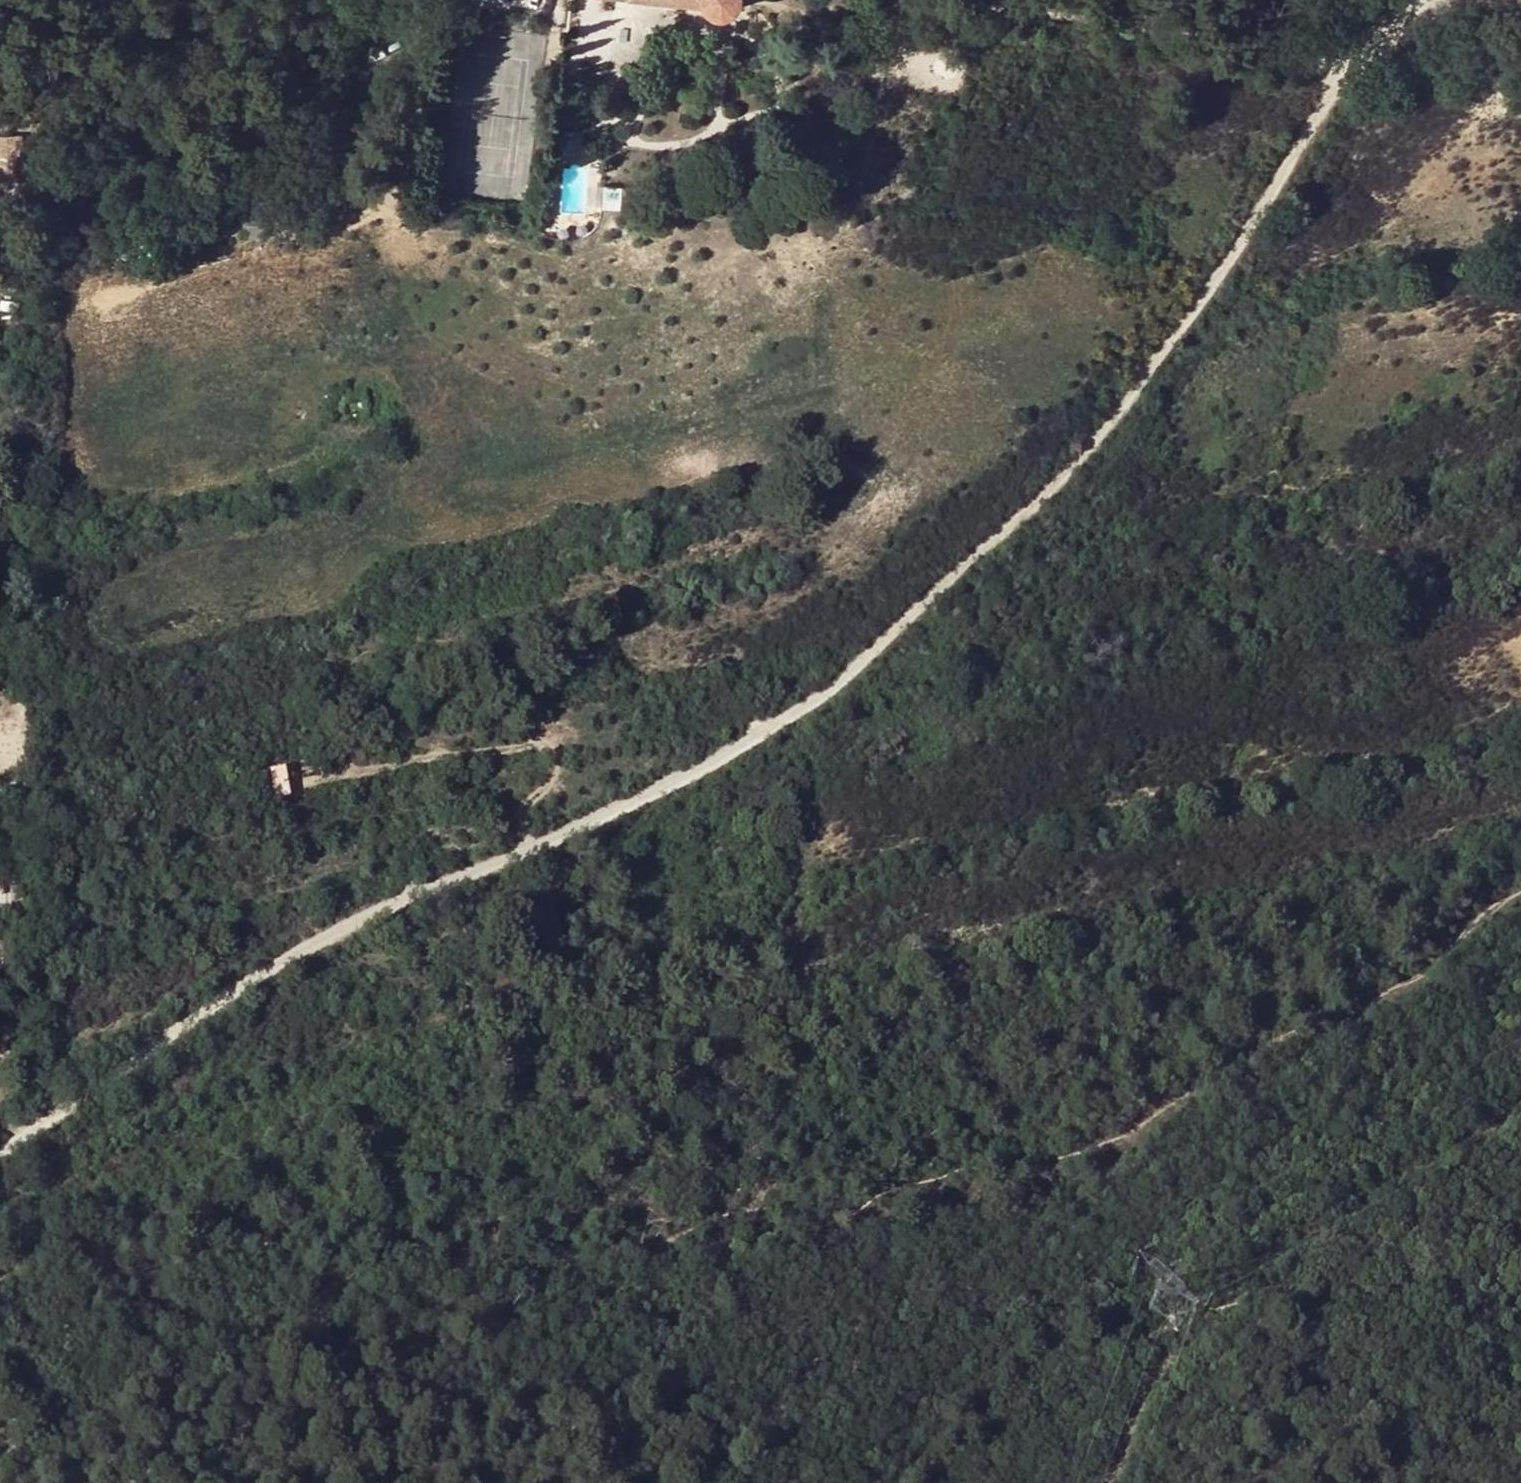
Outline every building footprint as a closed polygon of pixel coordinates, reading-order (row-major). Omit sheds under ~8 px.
[(706,3),(707,4),(711,9),(716,12),(721,14),(727,15),(733,14),(739,11),(743,7),(746,2),(746,0),(676,0),(706,3)] [(6,181),(30,182),(31,157),(7,156),(6,181)] [(278,766),(264,769),(269,794),(283,791),(278,766)]
